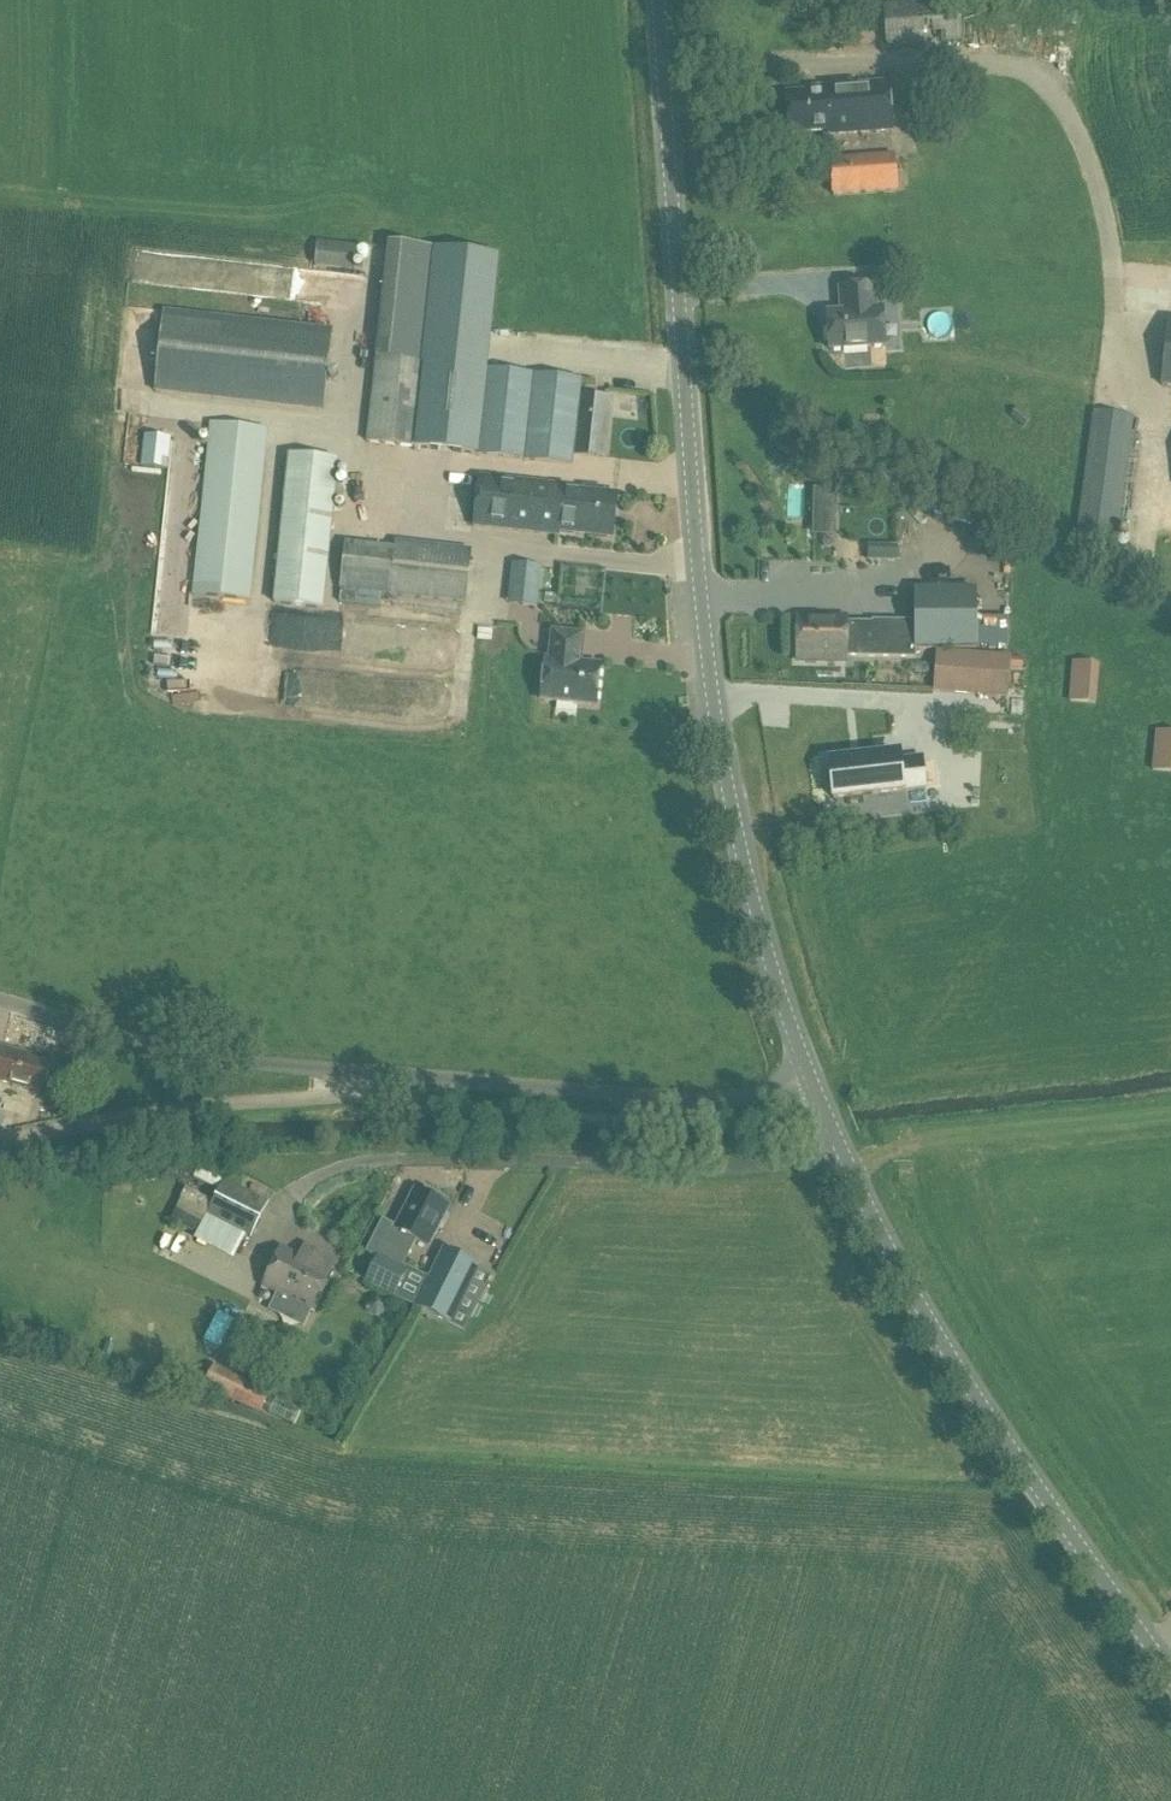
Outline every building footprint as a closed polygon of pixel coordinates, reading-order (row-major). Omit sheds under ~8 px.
[(959,0),(883,6),(887,49),(962,43),(959,0)] [(826,91),(786,94),(789,134),(829,131),(830,135),(893,131),(889,83),(826,87),(826,91)] [(895,155),(831,159),(832,196),(899,192),(895,155)] [(451,255),(452,222),(440,222),(440,255),(451,255)] [(320,245),(317,269),(355,274),(358,249),(320,245)] [(842,323),(826,324),(828,351),(884,347),(881,311),(875,312),(873,288),(839,290),(842,323)] [(166,310),(157,390),(324,410),(334,330),(166,310)] [(373,398),(369,442),(573,464),(574,456),(575,446),(579,413),(580,399),(582,381),(486,370),(425,364),(382,359),(378,358),(373,398)] [(580,399),(579,413),(607,416),(609,402),(580,399)] [(1092,411),(1074,546),(1119,553),(1137,416),(1092,411)] [(211,423),(194,593),(250,599),(268,429),(211,423)] [(146,435),(142,467),(169,470),(172,438),(146,435)] [(290,454),(275,602),(323,607),(338,459),(290,454)] [(480,476),(474,527),(559,537),(560,533),(613,539),(618,495),(564,489),(564,486),(480,476)] [(346,544),(341,590),(466,604),(472,551),(395,543),(395,549),(346,544)] [(868,550),(868,564),(896,565),(897,550),(868,550)] [(536,609),(541,570),(515,567),(513,582),(528,584),(525,608),(536,609)] [(154,589),(148,609),(180,617),(185,597),(154,589)] [(974,648),(975,590),(914,590),(914,624),(875,624),(875,625),(846,625),(846,618),(798,618),(798,662),(846,663),(846,655),(913,656),(913,648),(974,648)] [(546,661),(542,701),(595,707),(599,667),(580,665),(583,636),(553,633),(550,662),(546,661)] [(936,652),(932,689),(1006,697),(1009,659),(936,652)] [(1072,663),(1069,702),(1097,705),(1100,665),(1072,663)] [(1151,780),(1170,782),(1170,734),(1156,732),(1151,780)] [(897,752),(830,760),(834,799),(926,789),(922,758),(900,761),(897,752)] [(44,1095),(51,1068),(20,1060),(21,1055),(2,1050),(0,1057),(0,1083),(44,1095)] [(183,1200),(173,1222),(198,1234),(197,1236),(234,1254),(244,1235),(253,1239),(271,1203),(226,1181),(215,1202),(186,1190),(181,1199),(183,1200)] [(378,1258),(366,1282),(415,1307),(414,1308),(451,1327),(451,1326),(464,1332),(492,1274),(443,1250),(427,1283),(399,1269),(414,1239),(429,1247),(449,1209),(415,1191),(396,1228),(383,1222),(368,1253),(378,1258)] [(315,1311),(332,1274),(329,1273),(337,1258),(306,1244),(299,1259),(280,1250),(263,1286),(279,1294),(271,1309),(303,1325),(311,1309),(315,1311)] [(376,1315),(384,1313),(387,1305),(385,1297),(377,1294),(369,1296),(366,1304),(368,1312),(376,1315)] [(215,1365),(204,1388),(260,1415),(271,1392),(215,1365)]
